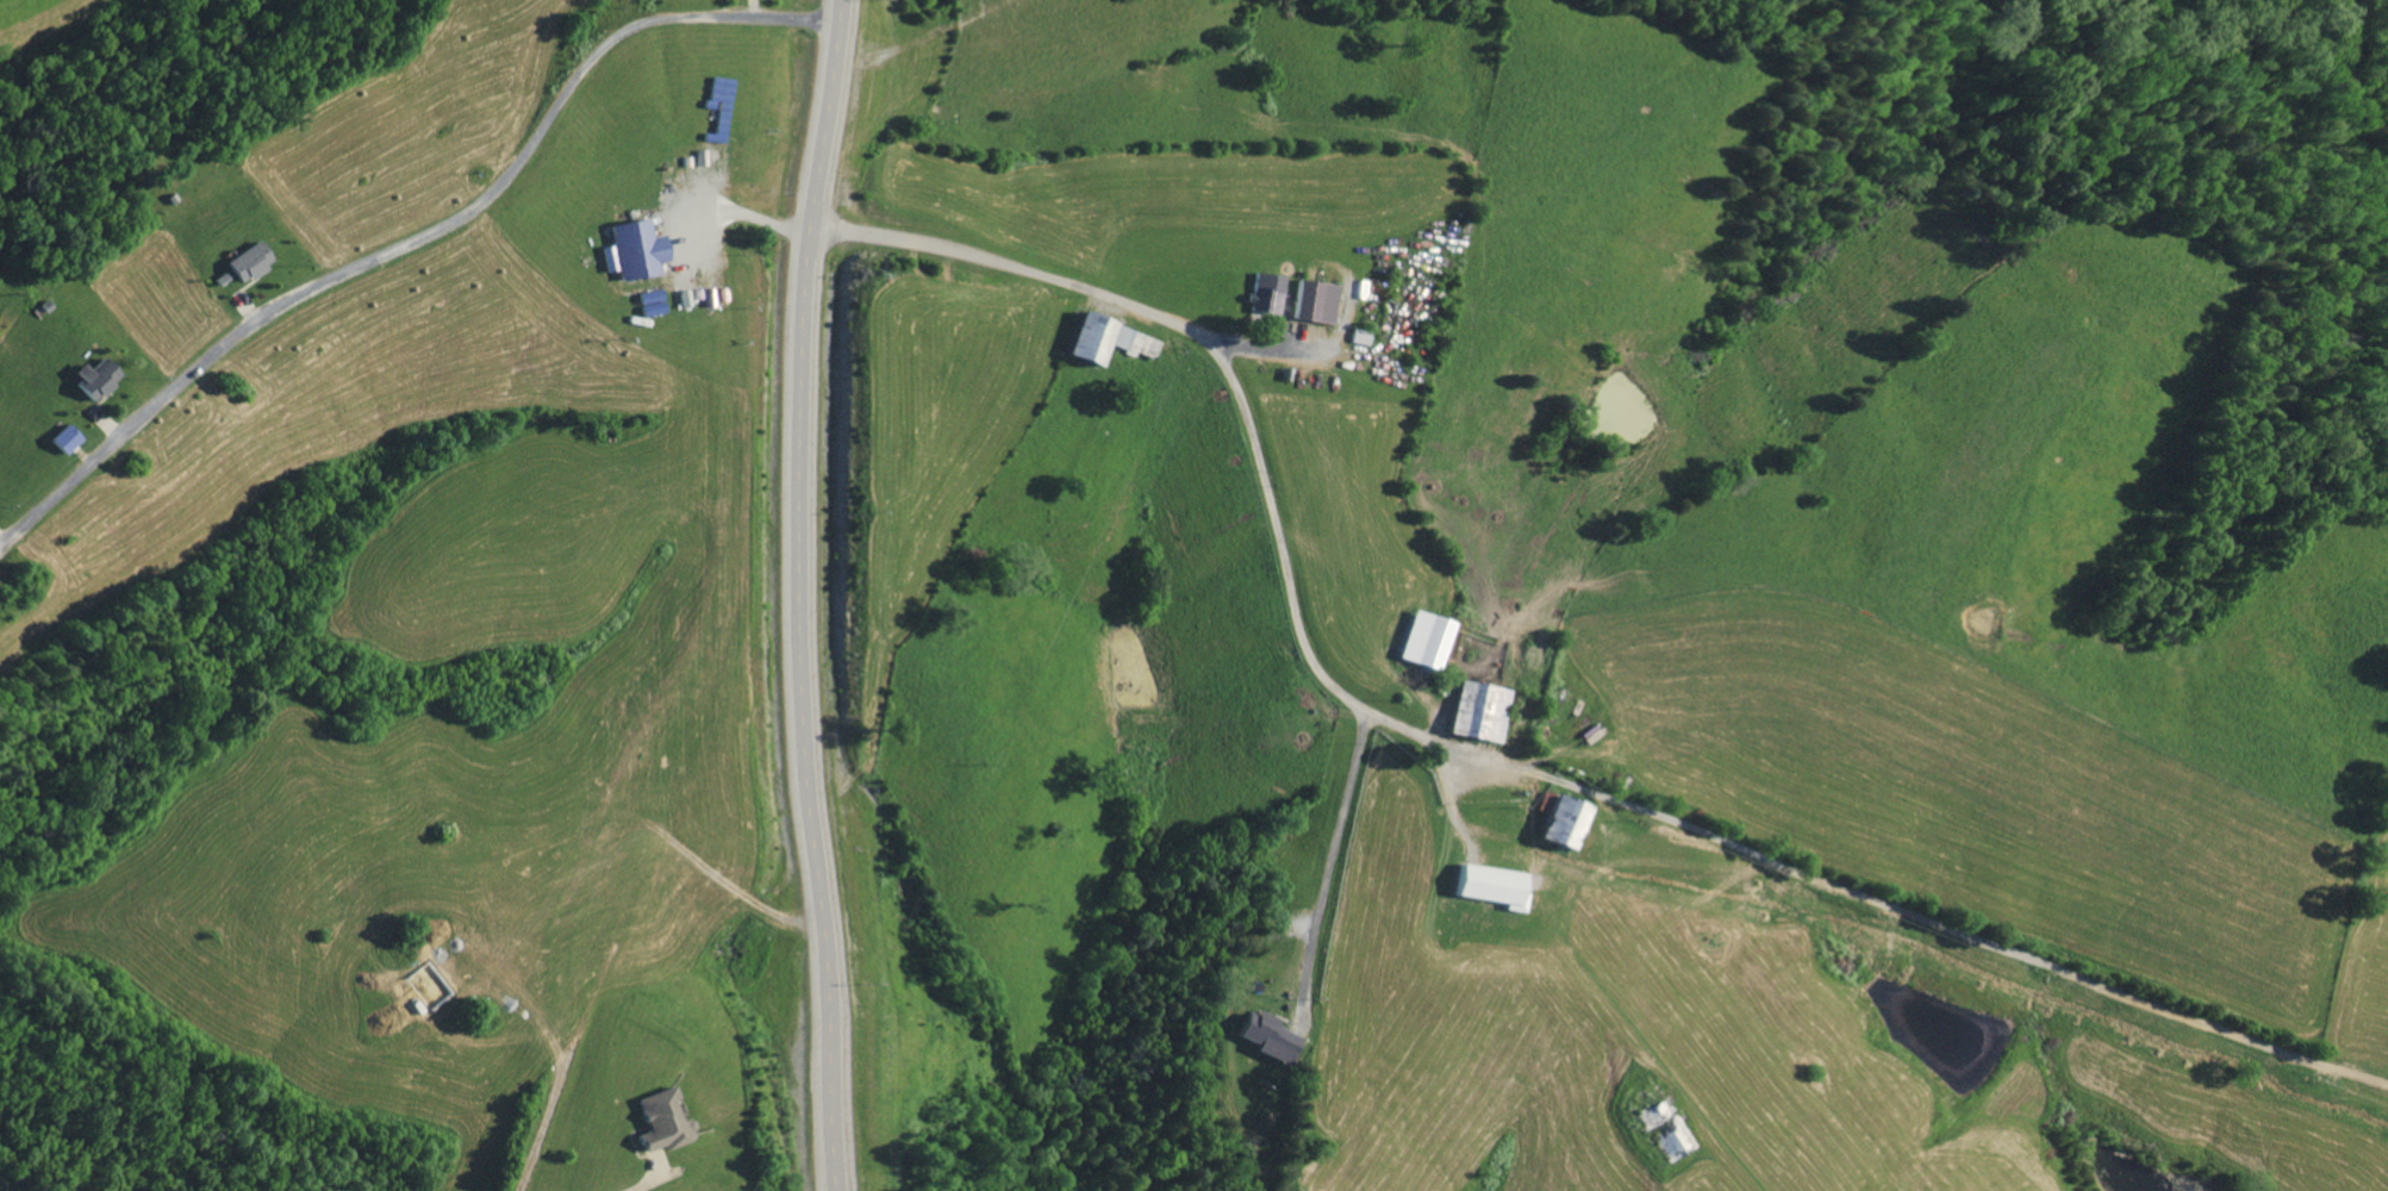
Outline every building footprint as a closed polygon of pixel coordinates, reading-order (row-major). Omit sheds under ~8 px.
[(618,278),(658,271),(656,260),(666,259),(662,233),(650,235),(647,216),(607,222),(610,243),(599,245),(603,270),(616,268),(618,278)] [(240,282),(273,262),(259,239),(226,259),(240,282)] [(1275,313),(1280,274),(1249,271),(1245,309),(1275,313)] [(1288,315),(1326,323),(1333,284),(1296,277),(1288,315)] [(640,315),(663,312),(660,288),(638,291),(640,315)] [(1059,353),(1091,364),(1098,342),(1146,358),(1153,336),(1073,310),(1059,353)] [(86,368),(80,361),(67,374),(90,399),(118,374),(100,355),(86,368)] [(77,437),(63,422),(46,438),(60,453),(77,437)] [(1448,618),(1408,609),(1396,658),(1437,668),(1448,618)] [(1505,688),(1455,678),(1445,731),(1495,741),(1505,688)] [(1579,803),(1536,790),(1531,808),(1539,811),(1531,837),(1565,847),(1579,803)] [(1502,901),(1501,908),(1521,911),(1524,891),(1518,890),(1521,871),(1457,863),(1453,895),(1502,901)] [(1235,1034),(1255,1041),(1252,1049),(1287,1062),(1297,1034),(1273,1025),(1275,1018),(1245,1007),(1235,1034)] [(635,1097),(647,1130),(638,1133),(644,1151),(663,1144),(664,1148),(692,1138),(685,1117),(676,1120),(669,1099),(674,1097),(669,1085),(635,1097)]
